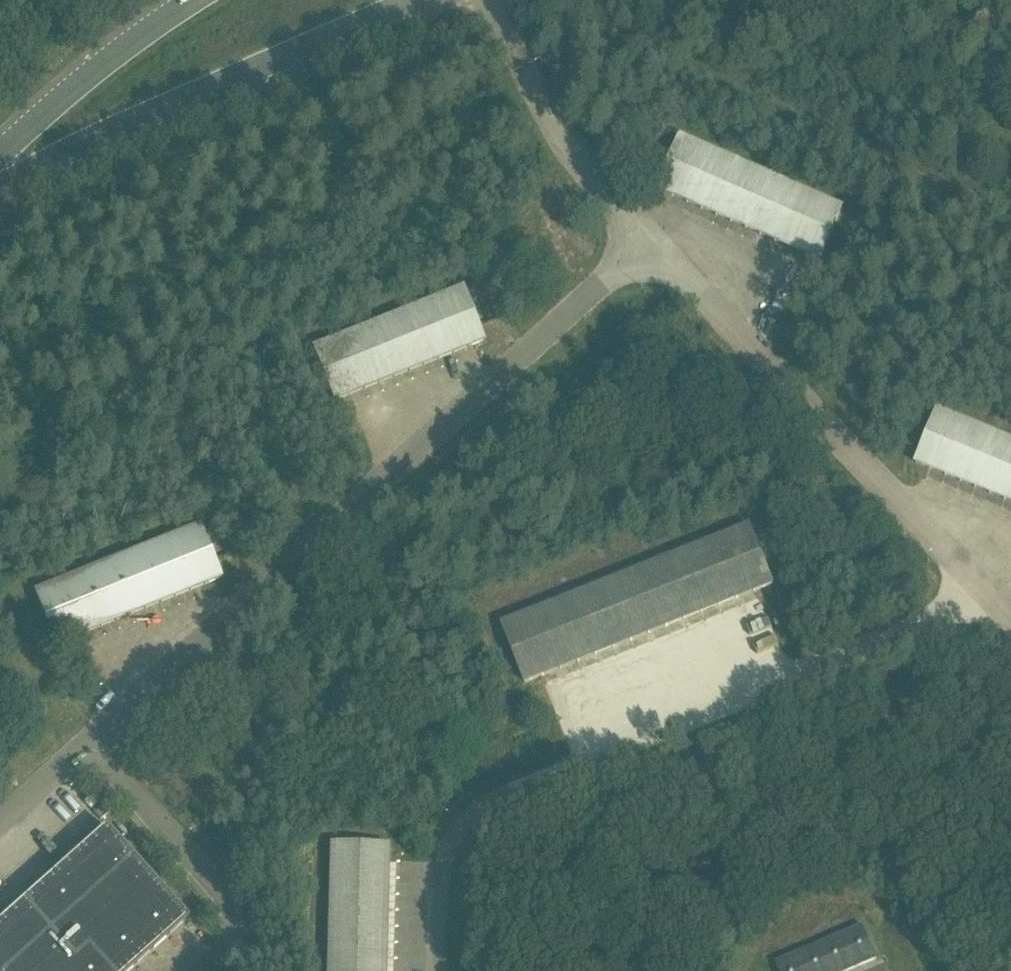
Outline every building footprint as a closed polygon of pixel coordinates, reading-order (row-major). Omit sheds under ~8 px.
[(657,192),(820,264),(845,209),(682,137),(657,192)] [(333,405),(484,344),(461,288),(310,348),(333,405)] [(1010,506),(1010,439),(937,409),(914,466),(1010,506)] [(55,648),(220,582),(198,526),(33,592),(55,648)] [(524,687),(774,588),(749,526),(500,625),(524,687)] [(184,922),(187,920),(188,919),(106,827),(105,828),(102,830),(0,922),(0,970),(130,970),(184,922)] [(389,846),(329,844),(326,970),(386,970),(389,846)] [(862,927),(776,963),(779,970),(857,970),(877,963),(862,927)]
